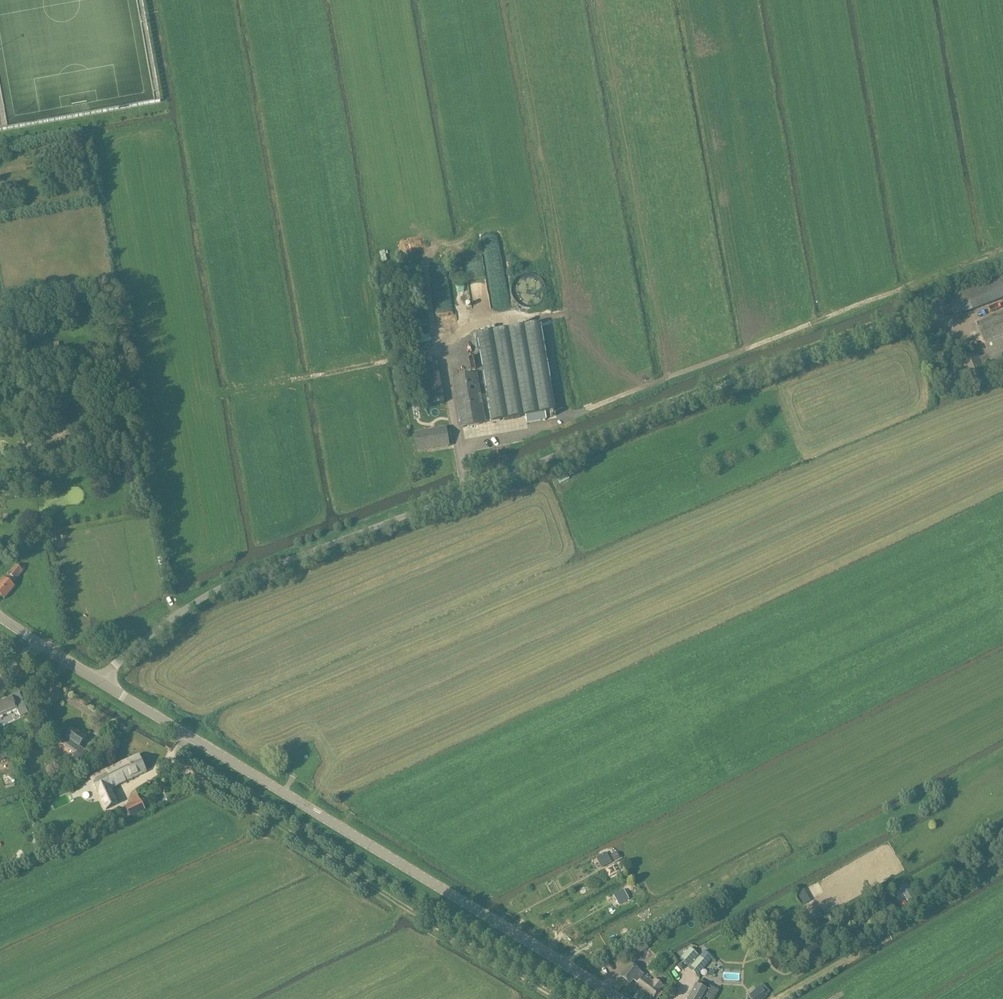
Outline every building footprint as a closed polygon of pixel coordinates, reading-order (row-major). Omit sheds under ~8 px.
[(493,237),(481,240),(488,269),(500,266),(493,237)] [(978,358),(982,367),(985,366),(986,369),(992,367),(1002,363),(1002,313),(976,323),(988,355),(978,358)] [(477,335),(492,422),(526,416),(527,423),(546,419),(545,413),(554,411),(549,385),(552,384),(541,325),(501,332),(501,331),(477,335)] [(477,373),(453,378),(462,427),(485,423),(477,373)] [(449,447),(446,428),(415,434),(418,452),(449,447)] [(5,578),(4,578),(0,583),(0,595),(4,599),(15,586),(12,584),(16,581),(24,571),(16,565),(8,574),(5,578)] [(11,696),(11,698),(0,703),(0,716),(17,709),(19,716),(28,712),(19,692),(11,696)] [(85,738),(73,729),(70,732),(64,728),(56,739),(75,753),(71,757),(78,763),(87,751),(80,745),(85,738)] [(21,758),(22,751),(15,749),(13,757),(21,758)] [(118,805),(111,789),(147,772),(139,754),(103,771),(90,777),(98,796),(99,796),(105,811),(118,805)] [(143,810),(139,801),(133,804),(126,807),(130,816),(143,810)] [(612,863),(606,853),(596,858),(602,868),(612,863)] [(619,860),(616,854),(611,857),(614,862),(619,860)] [(617,874),(612,866),(604,870),(609,879),(617,874)] [(911,887),(906,890),(913,901),(918,898),(911,887)] [(802,889),(795,893),(804,906),(811,902),(802,889)] [(629,899),(624,890),(614,896),(619,905),(629,899)] [(635,946),(636,948),(639,954),(649,949),(645,941),(635,946)] [(680,960),(689,968),(699,956),(690,948),(680,960)] [(698,976),(709,964),(699,956),(689,968),(698,976)] [(643,974),(644,974),(640,971),(630,963),(620,977),(629,984),(633,980),(637,983),(641,977),(642,978),(644,975),(643,974)] [(644,974),(643,974),(644,975),(642,978),(641,977),(637,983),(636,984),(653,998),(661,988),(662,989),(664,986),(654,978),(652,980),(644,974)] [(688,998),(703,998),(708,990),(696,984),(688,998)] [(767,995),(760,988),(757,991),(750,996),(752,998),(765,998),(768,997),(767,995)]
